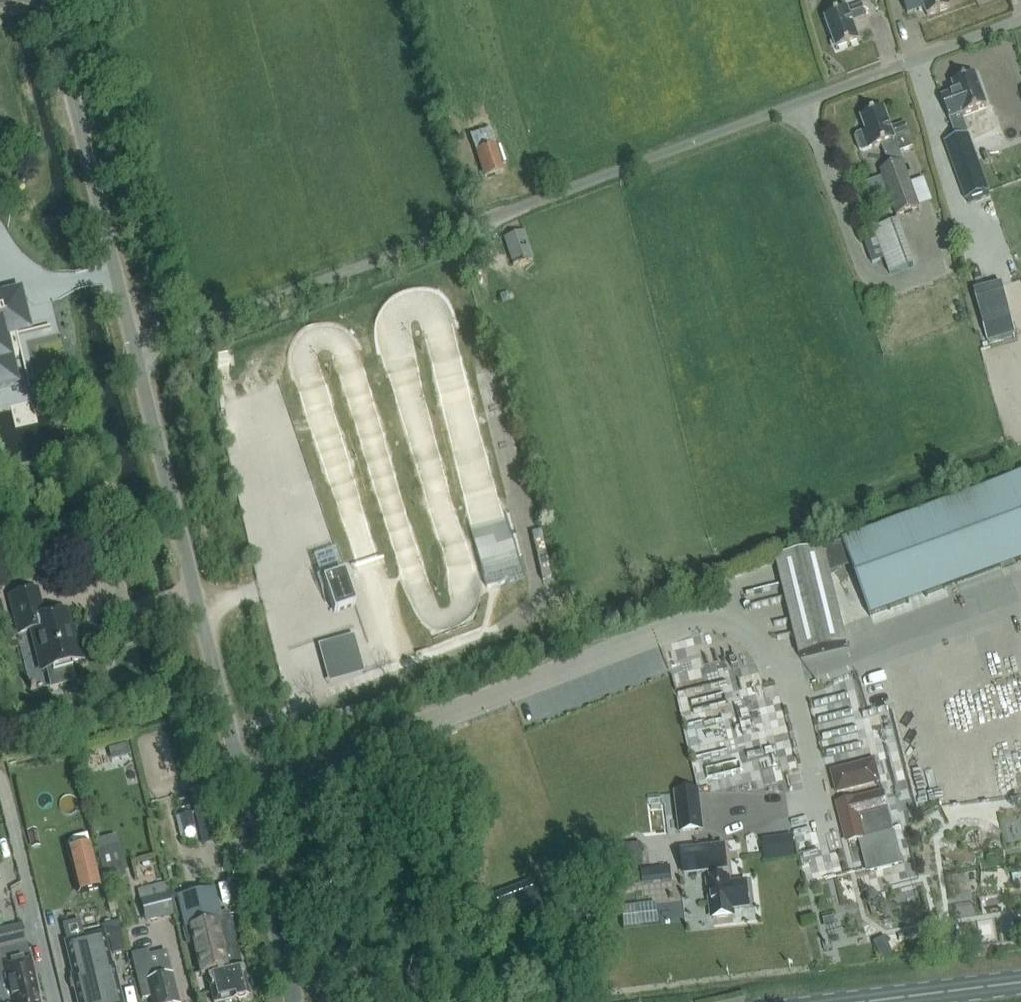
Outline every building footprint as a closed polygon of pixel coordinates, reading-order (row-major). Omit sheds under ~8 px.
[(928,17),(951,8),(948,0),(902,0),(908,15),(925,9),(928,17)] [(847,10),(825,19),(837,50),(859,42),(852,22),(866,17),(862,5),(848,11),(847,10)] [(958,138),(945,142),(958,177),(966,201),(989,192),(962,116),(987,107),(975,75),(953,84),(956,93),(942,98),(950,121),(951,120),(958,138)] [(857,135),(855,139),(860,151),(863,152),(873,149),(882,146),(886,159),(887,158),(891,168),(881,172),(883,177),(890,195),(898,216),(920,208),(904,164),(900,153),(914,148),(909,135),(910,135),(906,124),(891,129),(884,109),(861,118),(866,132),(857,135)] [(489,130),(470,136),(484,178),(503,172),(489,130)] [(915,266),(898,220),(872,230),(875,236),(863,241),(872,265),(884,260),(890,275),(915,266)] [(533,258),(524,231),(502,238),(511,265),(533,258)] [(1017,335),(1002,283),(974,291),(988,343),(1017,335)] [(23,320),(24,318),(24,315),(23,312),(23,311),(23,310),(22,308),(21,306),(20,305),(19,303),(17,303),(16,298),(0,301),(0,332),(23,327),(21,321),(23,320)] [(10,380),(0,339),(0,383),(10,380)] [(842,541),(842,543),(824,550),(823,549),(776,560),(801,658),(847,646),(830,577),(852,569),(870,618),(1020,562),(1020,475),(842,541)] [(344,573),(322,581),(330,602),(334,613),(355,606),(344,573)] [(41,618),(35,592),(10,598),(19,633),(32,630),(42,671),(80,661),(75,642),(71,642),(64,613),(41,618)] [(356,634),(320,646),(332,683),(367,672),(356,634)] [(758,785),(783,780),(773,732),(748,738),(743,714),(733,716),(730,699),(696,706),(693,694),(682,696),(698,772),(708,770),(712,788),(757,779),(758,785)] [(880,783),(875,761),(832,772),(837,793),(880,783)] [(189,792),(195,814),(209,810),(204,788),(189,792)] [(697,791),(674,794),(679,834),(702,830),(697,791)] [(839,803),(850,843),(894,832),(884,792),(839,803)] [(640,831),(655,829),(652,795),(636,797),(640,831)] [(190,814),(179,817),(182,831),(194,828),(190,814)] [(36,830),(27,832),(30,844),(39,842),(36,830)] [(769,862),(798,857),(795,835),(765,841),(769,862)] [(641,844),(621,847),(623,869),(643,866),(641,844)] [(728,884),(728,879),(724,879),(723,871),(727,870),(724,846),(681,852),(684,876),(708,873),(709,881),(708,881),(713,919),(732,917),(732,910),(749,908),(746,882),(728,884)] [(68,852),(78,895),(100,890),(90,847),(68,852)] [(119,849),(97,854),(104,884),(126,879),(119,849)] [(646,882),(673,879),(671,865),(644,868),(646,882)] [(542,910),(531,883),(494,897),(504,924),(542,910)] [(221,921),(213,890),(179,898),(187,929),(190,928),(202,976),(208,974),(215,1001),(226,1001),(249,996),(230,918),(221,921)] [(168,894),(142,901),(147,922),(173,915),(168,894)] [(625,927),(662,926),(661,904),(624,905),(625,927)] [(564,915),(569,921),(577,919),(580,911),(574,905),(566,907),(564,915)] [(83,919),(65,923),(68,939),(86,935),(83,919)] [(118,922),(101,927),(102,933),(104,933),(106,938),(108,937),(112,956),(126,952),(118,922)] [(23,927),(0,933),(0,1001),(39,1001),(23,927)] [(85,937),(101,1001),(123,1001),(114,965),(112,966),(106,938),(104,933),(102,933),(85,937)] [(65,942),(73,975),(72,976),(78,1001),(101,1001),(85,937),(65,942)] [(133,956),(136,971),(143,999),(151,997),(152,1001),(178,1001),(167,953),(148,957),(147,953),(133,956)]
